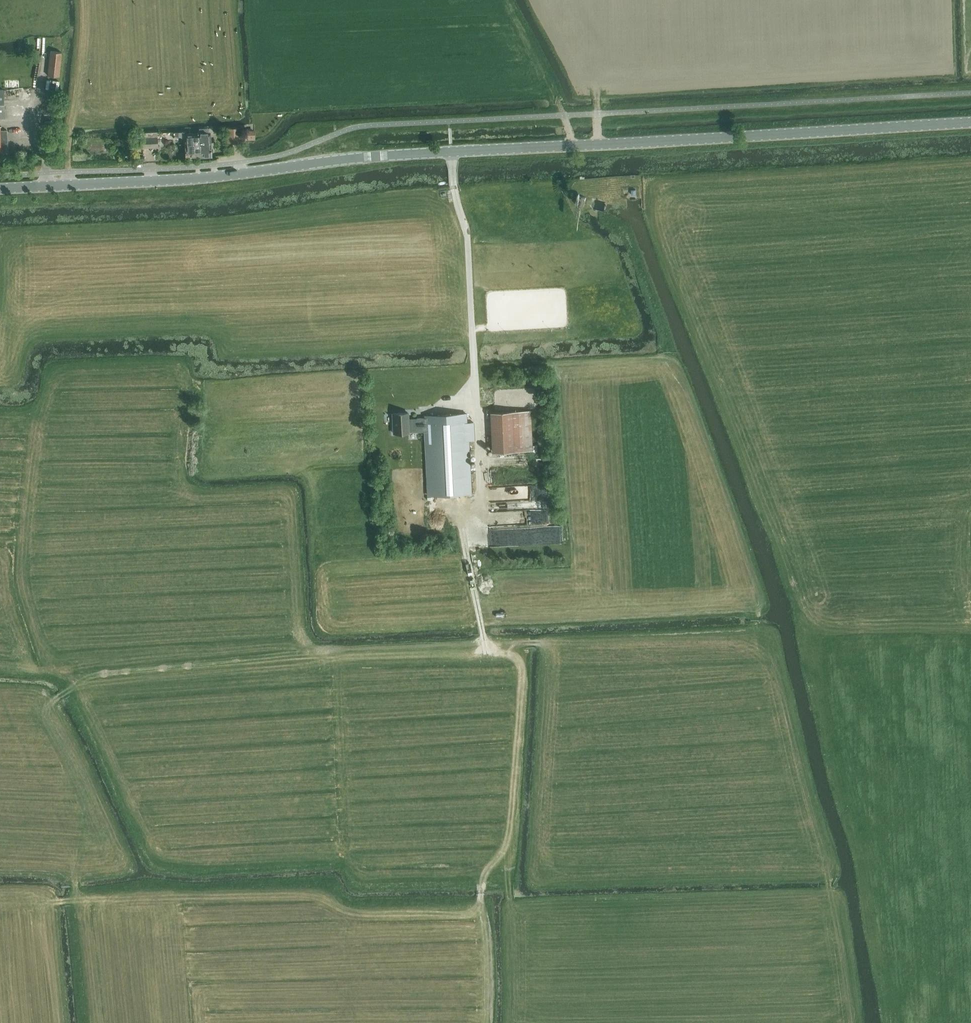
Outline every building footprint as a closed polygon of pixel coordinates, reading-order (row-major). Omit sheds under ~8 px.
[(47,75),(59,77),(62,52),(50,51),(47,75)] [(59,93),(60,78),(51,77),(50,93),(59,93)] [(241,137),(240,128),(227,128),(228,143),(234,142),(234,140),(254,139),(254,136),(241,137)] [(8,147),(7,130),(0,130),(0,153),(2,152),(1,148),(8,147)] [(200,144),(201,157),(211,157),(211,143),(210,143),(209,133),(207,133),(207,130),(198,130),(198,133),(199,144),(200,144)] [(141,148),(158,147),(157,132),(140,133),(141,148)] [(185,158),(201,157),(200,144),(199,144),(198,133),(184,134),(185,158)] [(586,197),(577,195),(575,204),(584,206),(584,204),(585,200),(586,197)] [(530,410),(516,411),(492,412),(494,452),(532,450),(530,410)] [(470,493),(466,413),(424,415),(424,418),(408,419),(408,412),(391,413),(392,434),(409,433),(409,432),(425,432),(428,495),(470,493)] [(526,506),(526,522),(538,522),(539,506),(526,506)] [(441,553),(427,553),(428,561),(441,561),(441,553)]
